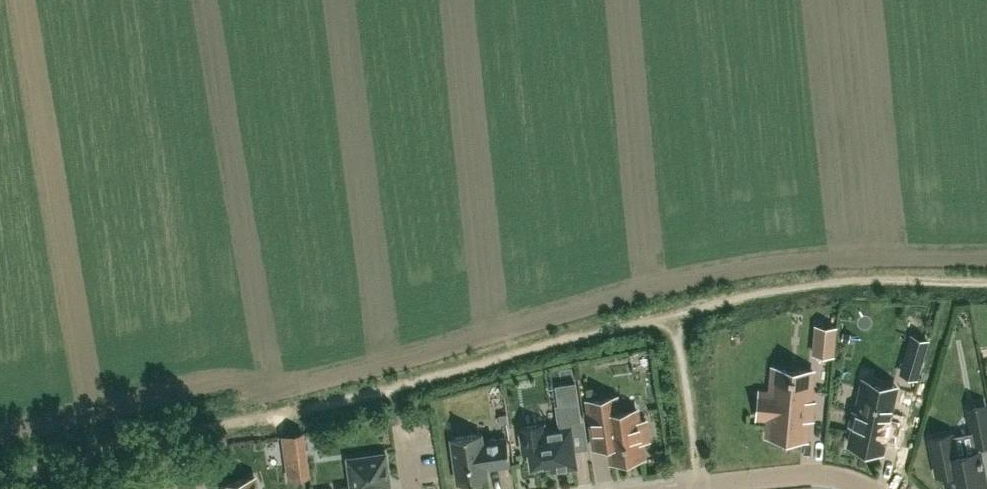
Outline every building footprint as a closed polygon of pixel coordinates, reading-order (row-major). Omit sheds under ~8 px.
[(816,325),(814,353),(833,355),(835,327),(816,325)] [(912,336),(906,357),(902,371),(917,375),(921,361),(927,340),(912,336)] [(772,375),(771,394),(760,393),(757,415),(768,416),(767,435),(807,439),(809,418),(812,419),(813,401),(810,401),(812,379),(795,377),(795,375),(790,374),(789,377),(772,375)] [(889,385),(871,381),(868,396),(860,394),(856,411),(853,410),(850,425),(853,425),(849,443),(883,450),(893,401),(885,399),(889,385)] [(637,409),(635,409),(618,412),(616,397),(588,401),(594,446),(609,444),(612,460),(643,455),(641,441),(649,440),(646,419),(638,421),(637,409)] [(556,405),(559,425),(543,428),(543,424),(521,427),(524,450),(530,449),(532,464),(551,461),(552,469),(575,465),(573,449),(572,450),(568,423),(581,421),(578,402),(556,405)] [(986,441),(986,416),(985,405),(969,408),(974,430),(976,443),(977,443),(986,441)] [(482,441),(480,433),(452,437),(458,482),(487,478),(485,466),(491,465),(491,466),(510,464),(506,438),(482,441)] [(979,451),(955,456),(951,435),(951,434),(931,438),(938,473),(950,471),(952,481),(948,481),(950,488),(986,488),(981,463),(983,462),(982,458),(980,458),(979,451)] [(308,476),(303,435),(283,437),(288,479),(308,476)] [(390,487),(386,453),(348,458),(352,485),(338,487),(338,488),(377,488),(390,487)] [(254,477),(224,484),(225,488),(257,488),(254,477)]
